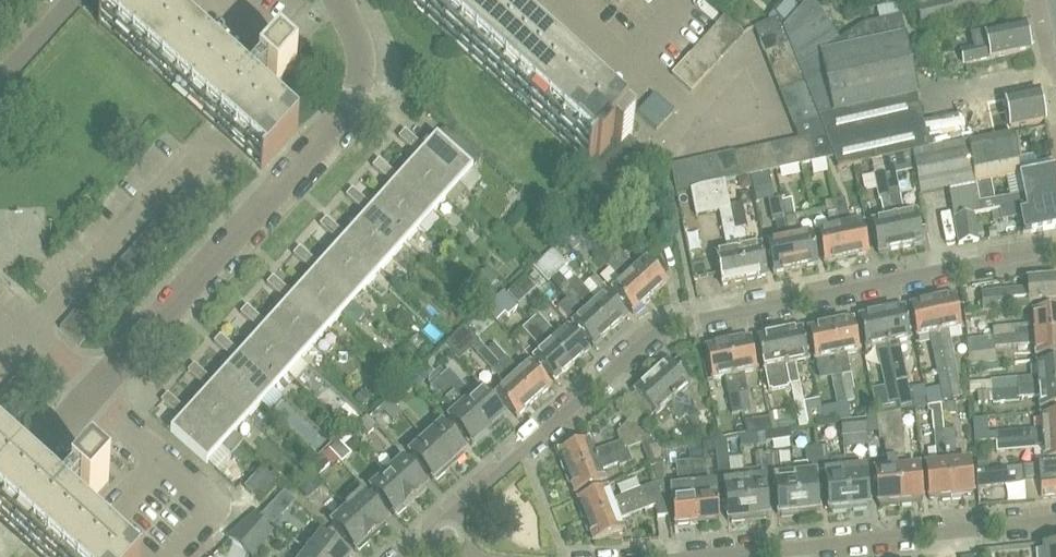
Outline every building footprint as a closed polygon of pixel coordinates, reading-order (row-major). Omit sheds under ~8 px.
[(98,23),(188,104),(261,170),(298,130),(258,94),(271,80),(276,84),(296,62),(278,46),(258,68),(260,69),(246,84),(153,0),(119,0),(98,23)] [(588,166),(583,171),(610,195),(646,154),(629,138),(634,133),(624,124),(623,125),(485,0),(404,0),(588,166)] [(789,0),(788,0),(776,14),(788,22),(802,8),(789,0)] [(841,39),(815,0),(809,0),(802,8),(788,22),(783,27),(784,30),(789,43),(794,55),(799,67),(841,39)] [(917,6),(921,23),(965,14),(962,0),(946,0),(917,6)] [(716,26),(736,43),(745,33),(725,16),(716,26)] [(930,148),(924,122),(918,95),(919,94),(901,16),(863,24),(841,39),(799,67),(804,79),(809,91),(814,103),(820,118),(839,167),(872,161),(881,159),(901,154),(911,152),(930,148)] [(784,30),(783,27),(779,17),(755,27),(760,40),(784,30)] [(964,65),(1030,50),(1024,24),(972,36),(975,47),(961,50),(964,65)] [(727,53),(736,43),(716,26),(707,35),(727,53)] [(765,52),(789,43),(784,30),(760,40),(765,52)] [(718,62),(727,53),(707,35),(699,45),(718,62)] [(770,64),(794,55),(789,43),(765,52),(770,64)] [(709,72),(718,62),(699,45),(690,54),(709,72)] [(701,82),(709,72),(690,54),(681,64),(701,82)] [(799,67),(794,55),(770,64),(775,77),(799,67)] [(692,91),(701,82),(681,64),(673,74),(692,91)] [(780,89),(804,79),(799,67),(775,77),(780,89)] [(784,101),(809,91),(804,79),(780,89),(784,101)] [(1011,126),(1045,120),(1039,89),(967,102),(970,118),(984,116),(983,110),(1007,106),(1011,126)] [(789,113),(814,103),(809,91),(784,101),(789,113)] [(646,103),(666,121),(675,111),(655,93),(646,103)] [(657,130),(666,121),(646,103),(637,113),(657,130)] [(819,118),(820,118),(814,103),(789,113),(794,125),(819,118)] [(930,149),(964,142),(959,115),(924,122),(930,148),(930,149)] [(816,160),(834,156),(819,118),(794,125),(799,138),(811,135),(816,160)] [(413,150),(419,143),(405,130),(399,138),(413,150)] [(1012,133),(964,142),(930,149),(930,148),(911,152),(919,194),(948,188),(952,209),(972,205),(968,184),(995,179),(1019,174),(1012,133)] [(791,166),(816,160),(811,135),(799,138),(785,141),(791,166)] [(423,152),(458,184),(472,168),(437,137),(426,149),(423,152)] [(778,169),(791,166),(785,141),(772,144),(778,169)] [(423,152),(426,149),(419,143),(413,150),(419,156),(409,167),(445,199),(458,184),(423,152)] [(765,171),(778,169),(772,144),(760,146),(765,171)] [(752,174),(765,171),(760,146),(747,149),(752,174)] [(740,177),(750,175),(752,174),(747,149),(734,152),(740,177)] [(740,177),(734,152),(734,151),(715,155),(721,181),(724,180),(725,180),(740,177)] [(915,213),(903,216),(894,174),(904,172),(901,154),(881,159),(900,248),(922,243),(915,213)] [(703,185),(721,181),(715,155),(696,159),(702,185),(703,185)] [(689,188),(702,185),(696,159),(684,162),(689,188)] [(878,253),(900,248),(881,159),(872,161),(884,219),(871,222),(878,253)] [(385,178),(390,170),(379,160),(372,167),(385,178)] [(677,191),(689,188),(684,162),(671,165),(677,191)] [(432,213),(445,199),(409,167),(399,178),(396,181),(432,213)] [(396,181),(399,178),(390,170),(385,178),(393,185),(383,196),(419,228),(432,213),(396,181)] [(1002,210),(1055,199),(1055,174),(1055,171),(1007,181),(1011,198),(1000,201),(995,179),(968,184),(972,205),(974,216),(1002,210)] [(772,172),(752,176),(755,189),(774,185),(772,172)] [(751,187),(749,176),(737,178),(740,190),(751,187)] [(734,230),(729,207),(724,180),(721,181),(703,185),(702,185),(691,189),(696,215),(720,211),(728,252),(716,254),(722,285),(744,280),(734,230)] [(358,206),(364,199),(353,189),(346,196),(358,206)] [(175,200),(195,219),(204,209),(184,191),(175,200)] [(406,243),(419,228),(383,196),(373,207),(370,210),(406,243)] [(811,234),(799,236),(791,198),(781,200),(795,269),(817,264),(811,234)] [(370,210),(373,207),(364,199),(358,206),(367,214),(357,225),(392,257),(406,243),(370,210)] [(849,226),(845,206),(844,199),(834,201),(846,258),(869,253),(863,223),(849,226)] [(1055,227),(1055,199),(1002,210),(1004,219),(1022,215),(1025,234),(1055,227)] [(775,221),(779,240),(767,243),(773,273),(795,269),(781,200),(769,203),(773,222),(775,221)] [(823,263),(846,258),(834,201),(824,203),(830,230),(817,232),(823,263)] [(734,230),(744,280),(767,276),(761,245),(747,248),(743,228),(745,227),(741,205),(729,207),(734,230)] [(972,205),(952,209),(959,243),(979,240),(974,216),(972,205)] [(332,236),(338,228),(326,218),(320,225),(332,236)] [(379,272),(392,257),(357,225),(347,236),(343,240),(379,272)] [(664,225),(651,227),(655,249),(668,246),(664,225)] [(343,240),(347,236),(338,228),(332,236),(340,243),(330,254),(366,286),(379,272),(343,240)] [(650,297),(602,245),(586,228),(578,235),(607,267),(608,267),(621,281),(612,290),(633,313),(650,297)] [(636,268),(622,253),(609,238),(602,245),(650,297),(667,282),(646,259),(636,268)] [(151,268),(160,258),(140,239),(131,249),(151,268)] [(305,265),(312,258),(300,247),(293,254),(305,265)] [(542,256),(557,272),(567,263),(552,247),(542,256)] [(142,277),(151,268),(131,249),(122,259),(142,277)] [(353,301),(366,286),(330,254),(320,266),(317,269),(353,301)] [(547,281),(557,272),(542,256),(533,265),(547,281)] [(317,269),(320,266),(312,258),(305,265),(314,273),(304,284),(339,316),(353,301),(317,269)] [(133,287),(142,277),(122,259),(113,269),(133,287)] [(479,277),(490,288),(499,279),(487,268),(479,277)] [(504,291),(519,307),(537,290),(522,274),(504,291)] [(279,295),(285,287),(273,277),(267,284),(279,295)] [(596,301),(583,286),(574,277),(567,283),(569,286),(610,332),(627,317),(606,293),(596,301)] [(1011,310),(1031,308),(1030,303),(1055,301),(1055,278),(1027,281),(1027,286),(981,289),(983,312),(1011,310)] [(116,307),(124,297),(104,279),(95,288),(116,307)] [(326,330),(339,316),(304,284),(294,295),(291,298),(326,330)] [(593,347),(610,332),(569,286),(562,292),(582,315),(572,323),(593,347)] [(313,345),(326,330),(291,298),(294,295),(285,287),(279,295),(287,302),(277,313),(313,345)] [(107,317),(116,307),(95,288),(87,298),(107,317)] [(509,316),(519,307),(504,291),(485,308),(492,316),(501,308),(509,316)] [(961,392),(952,350),(948,330),(961,327),(955,297),(933,301),(951,394),(961,392)] [(98,326),(107,317),(87,298),(78,308),(98,326)] [(943,396),(951,394),(933,301),(910,306),(917,337),(929,334),(943,396)] [(469,303),(459,314),(465,320),(476,309),(469,303)] [(252,324),(259,317),(247,306),(240,313),(252,324)] [(89,336),(98,326),(78,308),(69,318),(89,336)] [(911,410),(901,362),(897,342),(910,339),(904,309),(881,313),(900,405),(901,411),(911,410)] [(1055,332),(1055,309),(1032,311),(1033,324),(966,330),(966,339),(1055,332)] [(300,360),(313,345),(277,313),(267,324),(264,327),(300,360)] [(891,407),(900,405),(881,313),(859,318),(865,348),(878,346),(891,407)] [(558,336),(544,321),(538,315),(531,321),(571,366),(588,351),(567,327),(558,336)] [(264,327),(267,324),(259,317),(252,324),(261,331),(251,342),(287,374),(300,360),(264,327)] [(80,346),(89,336),(69,318),(60,328),(80,346)] [(845,399),(855,397),(846,354),(859,351),(853,321),(841,323),(839,320),(833,321),(833,325),(831,325),(841,376),(845,399)] [(571,366),(531,321),(524,328),(543,349),(533,358),(554,381),(571,366)] [(830,374),(836,401),(845,399),(841,376),(831,325),(829,326),(826,323),(821,324),(820,327),(808,330),(814,360),(816,360),(819,377),(830,374)] [(445,345),(459,361),(480,342),(465,326),(445,345)] [(803,403),(799,383),(795,363),(807,361),(801,330),(779,334),(789,385),(794,410),(798,427),(807,426),(804,409),(803,403)] [(1014,345),(1035,344),(1036,357),(1055,355),(1055,332),(966,339),(968,364),(996,362),(995,347),(1014,345)] [(780,387),(789,385),(779,334),(757,339),(763,369),(776,367),(780,387)] [(226,353),(233,346),(220,335),(214,342),(226,353)] [(751,410),(748,393),(743,373),(756,370),(750,339),(728,344),(742,412),(751,410)] [(274,389),(287,374),(251,342),(241,354),(238,357),(274,389)] [(520,372),(495,343),(487,350),(533,402),(550,387),(529,363),(520,372)] [(732,414),(742,412),(728,344),(705,348),(712,380),(725,377),(732,414)] [(238,357),(241,354),(233,346),(226,353),(234,361),(225,371),(260,403),(274,389),(238,357)] [(483,346),(476,352),(505,385),(496,393),(517,417),(533,402),(487,350),(483,346)] [(24,368),(44,386),(53,376),(33,358),(24,368)] [(700,416),(693,409),(679,393),(689,385),(669,361),(651,377),(686,415),(693,423),(700,416)] [(978,391),(1055,385),(1055,363),(1036,364),(1037,377),(969,382),(970,392),(978,391)] [(200,382),(207,375),(194,364),(188,371),(200,382)] [(474,391),(471,394),(445,366),(437,374),(487,430),(493,425),(495,427),(503,420),(501,418),(503,416),(481,390),(476,394),(474,391)] [(35,395),(44,386),(24,368),(15,377),(35,395)] [(247,418),(260,403),(225,371),(215,382),(211,386),(247,418)] [(482,435),(487,430),(437,374),(427,382),(452,411),(450,412),(453,415),(448,419),(471,445),(473,443),(475,445),(484,437),(482,435)] [(211,386),(215,382),(207,375),(200,382),(208,390),(198,401),(234,433),(247,418),(211,386)] [(27,405),(35,395),(15,377),(6,387),(27,405)] [(679,422),(686,415),(651,377),(634,392),(656,415),(665,407),(679,422)] [(1018,397),(1039,396),(1040,409),(1055,407),(1055,385),(978,391),(979,401),(1018,397)] [(27,405),(6,387),(0,394),(0,399),(18,415),(27,405)] [(174,412),(180,405),(168,394),(161,401),(174,412)] [(404,411),(390,397),(382,404),(395,419),(404,411)] [(18,415),(0,399),(0,417),(9,425),(18,415)] [(820,400),(803,403),(804,409),(807,426),(825,423),(825,422),(821,404),(820,400)] [(221,447),(234,433),(198,401),(188,412),(185,415),(221,447)] [(944,415),(956,414),(955,403),(943,405),(944,415)] [(208,462),(221,447),(185,415),(188,412),(180,405),(174,412),(182,419),(171,431),(207,463),(208,462)] [(946,445),(944,429),(944,426),(941,405),(928,407),(929,411),(932,413),(934,427),(938,466),(925,467),(929,499),(940,498),(942,501),(952,500),(946,445)] [(773,431),(798,427),(794,410),(770,414),(770,417),(773,431)] [(892,413),(900,505),(912,504),(911,501),(923,499),(920,467),(906,469),(900,411),(892,413)] [(890,506),(900,505),(892,413),(877,415),(880,441),(885,441),(888,471),(874,472),(878,504),(890,503),(890,506)] [(377,425),(368,415),(360,422),(369,432),(377,425)] [(643,443),(654,438),(632,415),(616,429),(621,441),(593,452),(588,440),(584,442),(581,440),(576,442),(576,445),(559,452),(563,462),(560,465),(563,471),(567,471),(567,472),(628,448),(643,443)] [(1055,437),(1055,415),(1042,416),(1043,429),(996,432),(996,442),(1055,437)] [(9,425),(0,417),(0,435),(9,425)] [(748,435),(773,431),(770,417),(745,421),(748,435)] [(841,421),(842,436),(867,433),(866,418),(841,421)] [(423,437),(448,465),(454,460),(456,463),(464,455),(462,452),(465,450),(442,425),(438,429),(435,426),(423,437)] [(710,441),(695,425),(694,425),(689,444),(710,441)] [(946,445),(952,500),(960,499),(962,496),(973,494),(970,462),(957,464),(954,428),(944,429),(946,445)] [(443,470),(448,465),(423,437),(411,448),(414,451),(409,455),(432,480),(435,478),(437,480),(445,472),(443,470)] [(1024,450),(1044,448),(1045,461),(1055,460),(1055,437),(996,442),(997,452),(1024,450)] [(654,438),(643,443),(652,467),(663,463),(662,449),(654,438)] [(330,449),(337,457),(342,462),(353,452),(341,439),(330,449)] [(729,471),(728,457),(726,439),(715,440),(716,459),(719,483),(723,482),(727,520),(731,520),(731,522),(748,521),(743,470),(729,471)] [(850,510),(845,461),(845,459),(831,460),(830,446),(818,447),(820,473),(824,473),(828,510),(832,509),(832,512),(850,510)] [(816,473),(820,473),(818,447),(806,448),(807,463),(794,464),(799,515),(816,513),(816,511),(819,511),(816,473)] [(600,470),(619,463),(620,466),(633,461),(628,448),(567,472),(568,474),(565,478),(567,482),(571,483),(576,493),(605,482),(600,470)] [(317,476),(337,457),(330,449),(310,467),(317,476)] [(799,515),(794,464),(780,465),(779,452),(767,454),(770,478),(774,477),(778,515),(781,515),(782,517),(799,515)] [(49,497),(26,476),(14,466),(0,453),(0,525),(14,537),(49,497)] [(765,478),(770,478),(767,454),(756,455),(757,469),(743,470),(748,521),(766,519),(766,516),(769,515),(765,478)] [(978,456),(978,466),(990,465),(989,456),(978,456)] [(707,487),(706,475),(704,457),(690,459),(697,523),(719,521),(715,486),(707,487)] [(674,526),(697,523),(690,459),(676,460),(679,490),(671,491),(674,526)] [(384,472),(409,500),(415,495),(417,498),(425,490),(423,488),(426,486),(403,460),(399,464),(396,461),(384,472)] [(866,468),(857,469),(856,460),(845,461),(850,510),(867,508),(867,506),(870,505),(866,468)] [(1040,484),(1041,499),(1055,498),(1055,465),(1039,467),(1039,465),(976,470),(977,489),(1040,484)] [(35,556),(116,556),(70,516),(84,501),(88,506),(108,484),(90,467),(70,489),(72,491),(59,505),(49,497),(14,537),(35,556)] [(325,483),(317,476),(310,467),(295,481),(310,497),(325,483)] [(262,471),(246,488),(261,502),(277,485),(262,471)] [(404,505),(409,500),(384,472),(372,483),(375,486),(371,490),(394,515),(396,513),(398,515),(406,507),(404,505)] [(650,495),(666,489),(665,479),(612,500),(607,488),(578,499),(582,510),(579,513),(581,518),(585,519),(586,521),(650,495)] [(387,521),(365,495),(354,484),(347,491),(351,496),(342,504),(345,507),(371,536),(376,531),(378,533),(387,525),(385,523),(387,521)] [(298,501),(286,489),(268,508),(280,520),(298,501)] [(619,518),(659,502),(660,515),(669,514),(666,489),(650,495),(586,521),(587,522),(584,526),(586,531),(590,531),(594,542),(624,530),(619,518)] [(365,541),(371,536),(345,507),(333,518),(336,521),(332,524),(355,550),(357,548),(359,550),(367,543),(365,541)] [(277,527),(261,515),(259,514),(233,537),(257,551),(277,527)] [(322,535),(315,530),(301,547),(314,556),(348,556),(349,556),(322,535)] [(301,547),(293,556),(314,556),(301,547)] [(1043,548),(1043,556),(1055,556),(1055,547),(1043,548)]
